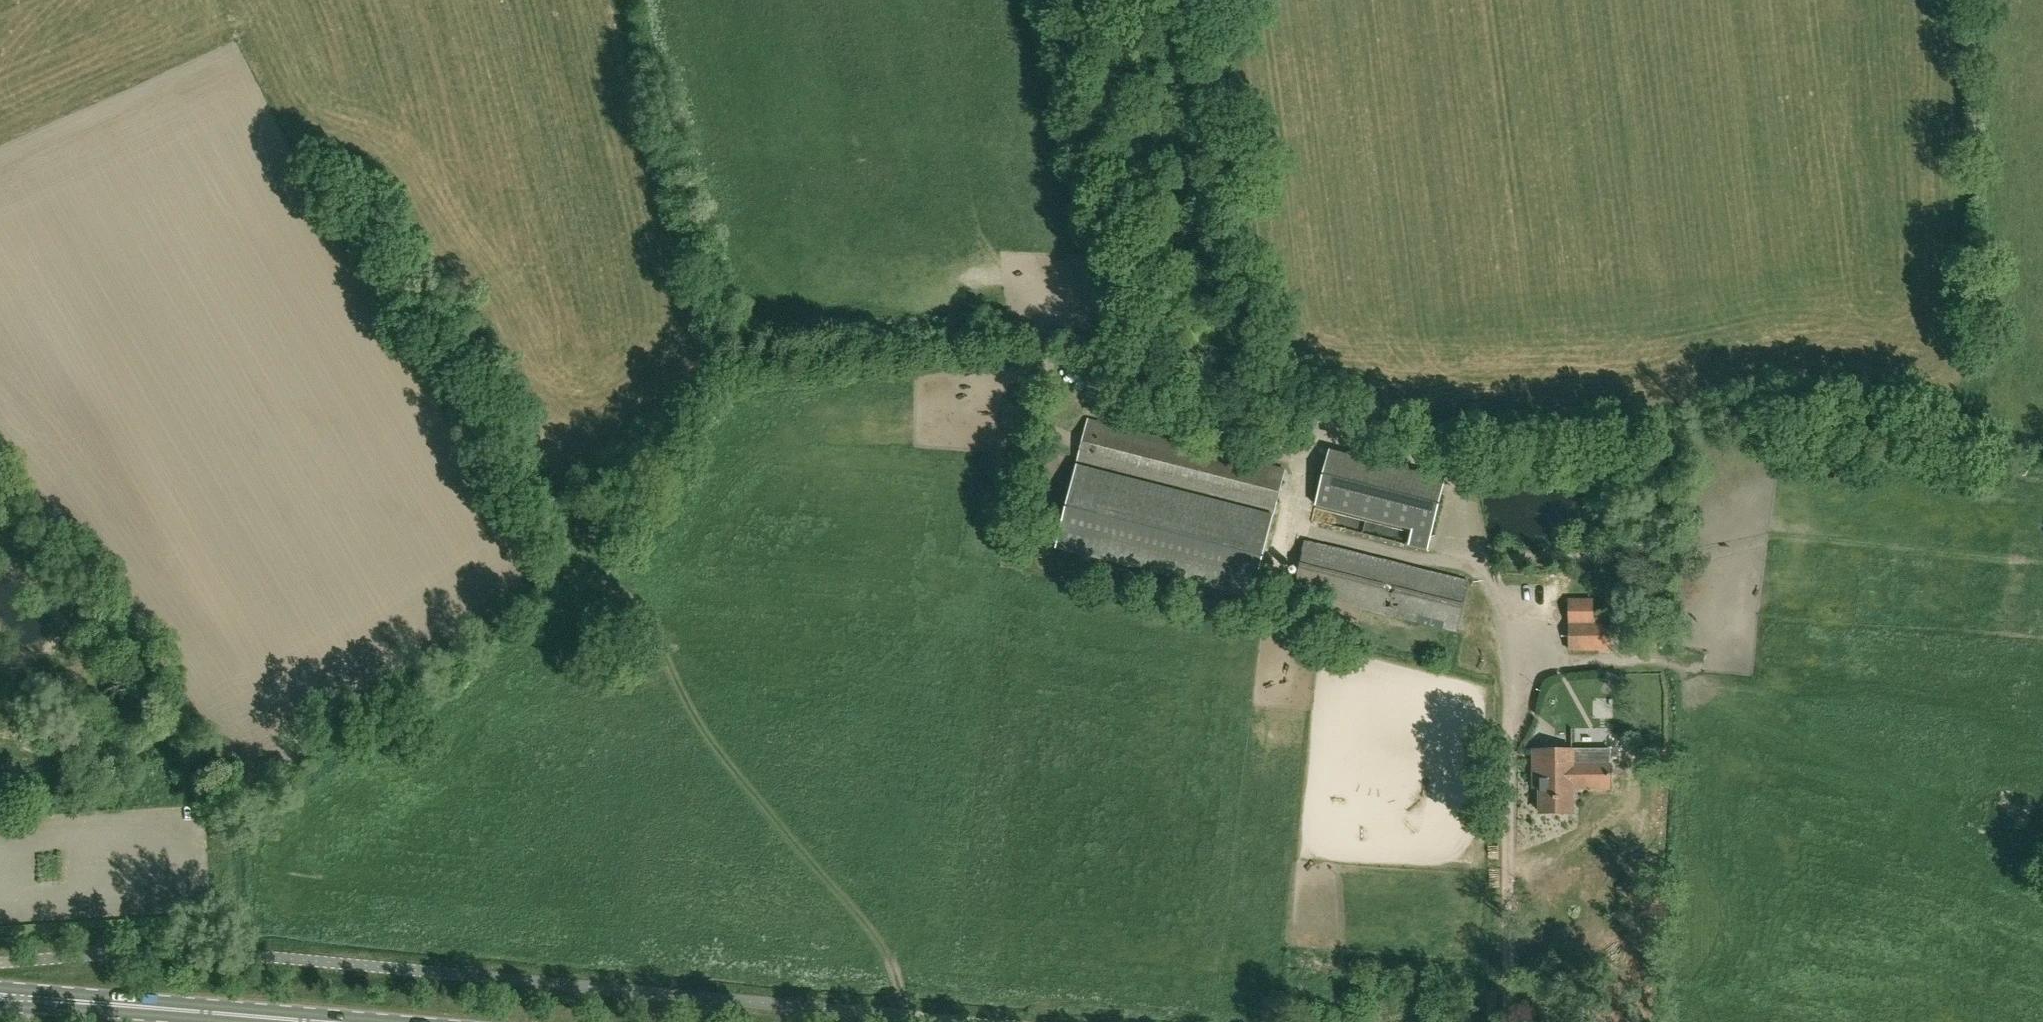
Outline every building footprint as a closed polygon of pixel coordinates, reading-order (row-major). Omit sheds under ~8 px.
[(1076,467),(1274,516),(1285,469),(1088,421),(1076,467)] [(1430,536),(1431,536),(1445,480),(1329,450),(1315,507),(1412,532),(1409,545),(1427,549),(1430,536)] [(1274,516),(1076,467),(1056,550),(1253,599),(1274,516)] [(1295,590),(1457,630),(1468,583),(1306,543),(1295,590)] [(1610,612),(1593,612),(1593,603),(1569,603),(1569,650),(1610,650),(1610,625),(1610,612)] [(1607,673),(1603,682),(1615,687),(1619,678),(1607,673)] [(1535,788),(1540,788),(1540,813),(1573,813),(1572,788),(1610,787),(1609,763),(1572,763),(1572,750),(1535,750),(1535,788)]
